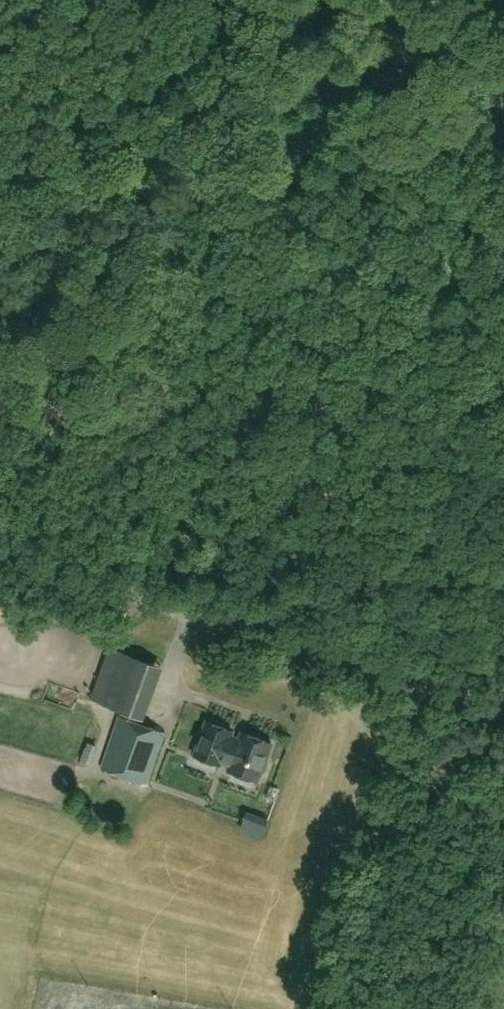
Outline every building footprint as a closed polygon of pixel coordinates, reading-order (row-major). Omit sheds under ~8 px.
[(90,699),(122,710),(141,658),(109,647),(90,699)] [(164,730),(120,715),(103,767),(147,782),(164,730)] [(265,760),(272,742),(243,731),(240,739),(230,735),(232,730),(207,721),(195,754),(220,764),(221,760),(231,764),(229,769),(258,780),(261,771),(266,771),(269,763),(265,760)]
